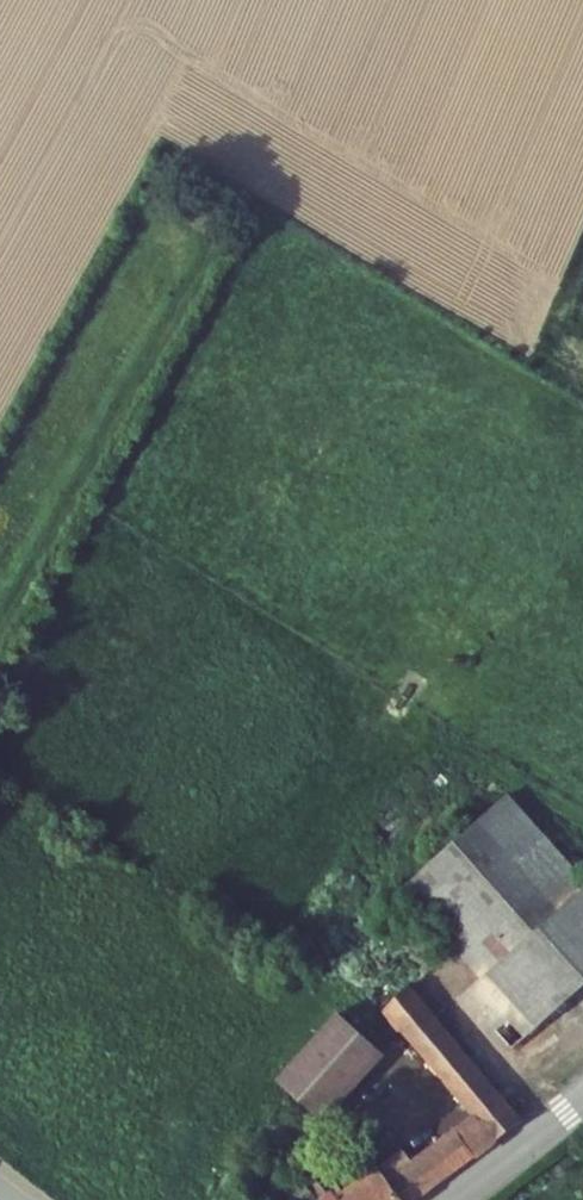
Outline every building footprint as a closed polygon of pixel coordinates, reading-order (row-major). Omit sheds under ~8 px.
[(402,889),(484,980),(582,891),(582,881),(508,796),(402,889)] [(484,980),(479,984),(528,1035),(582,986),(582,891),(484,980)] [(521,1122),(409,987),(383,1008),(475,1121),(494,1144),(521,1122)] [(376,1051),(336,1015),(277,1080),(316,1118),(376,1051)] [(476,1159),(494,1144),(475,1121),(457,1134),(476,1159)] [(338,1199),(419,1199),(476,1159),(457,1134),(388,1185),(374,1165),(335,1195),(338,1199)]
